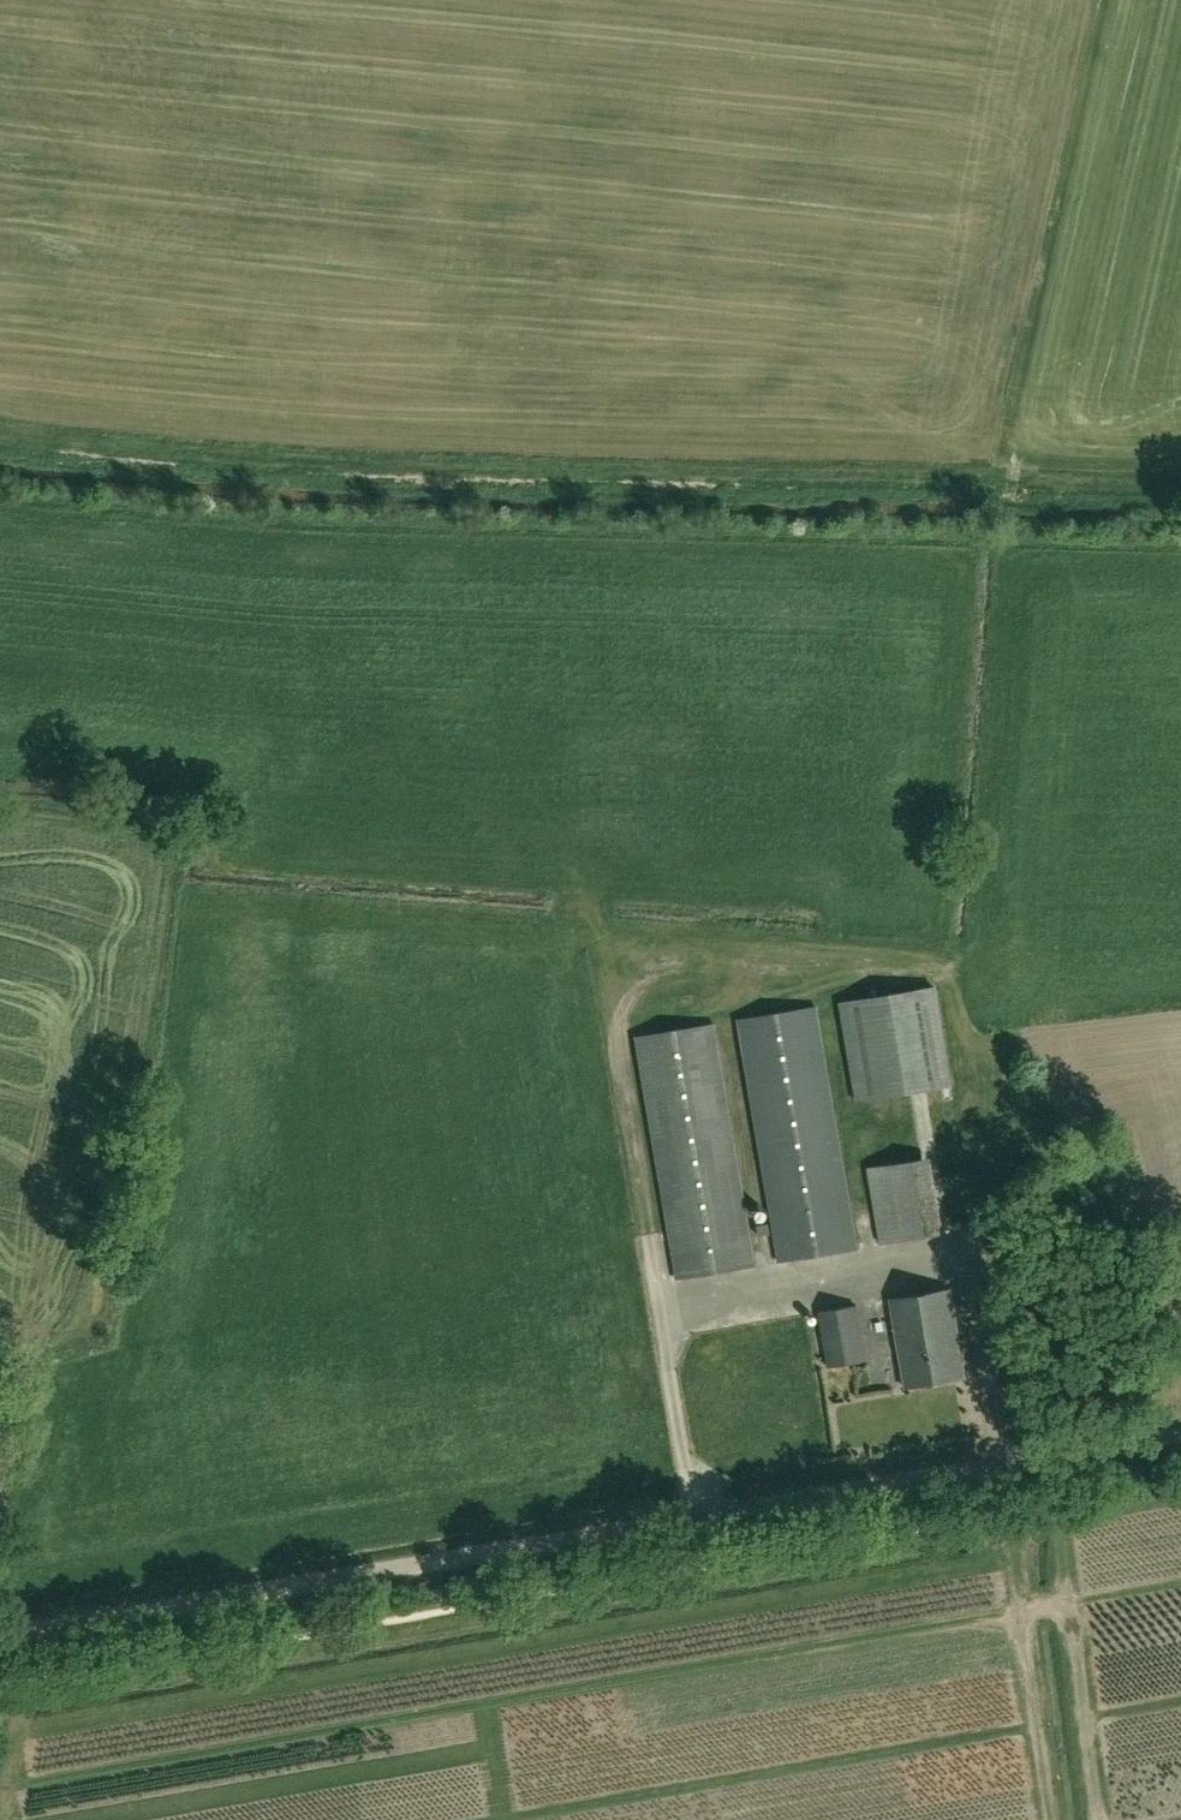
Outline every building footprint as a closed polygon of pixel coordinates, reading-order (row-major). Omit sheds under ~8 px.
[(936,986),(842,1002),(858,1100),(952,1084),(936,986)] [(780,1260),(858,1247),(818,1006),(739,1019),(780,1260)] [(677,1278),(756,1265),(714,1024),(636,1037),(677,1278)] [(881,1244),(944,1233),(930,1155),(866,1166),(881,1244)] [(963,1361),(970,1360),(966,1338),(960,1340),(951,1289),(891,1299),(906,1387),(966,1377),(963,1361)] [(828,1368),(868,1361),(858,1304),(818,1311),(828,1368)]
